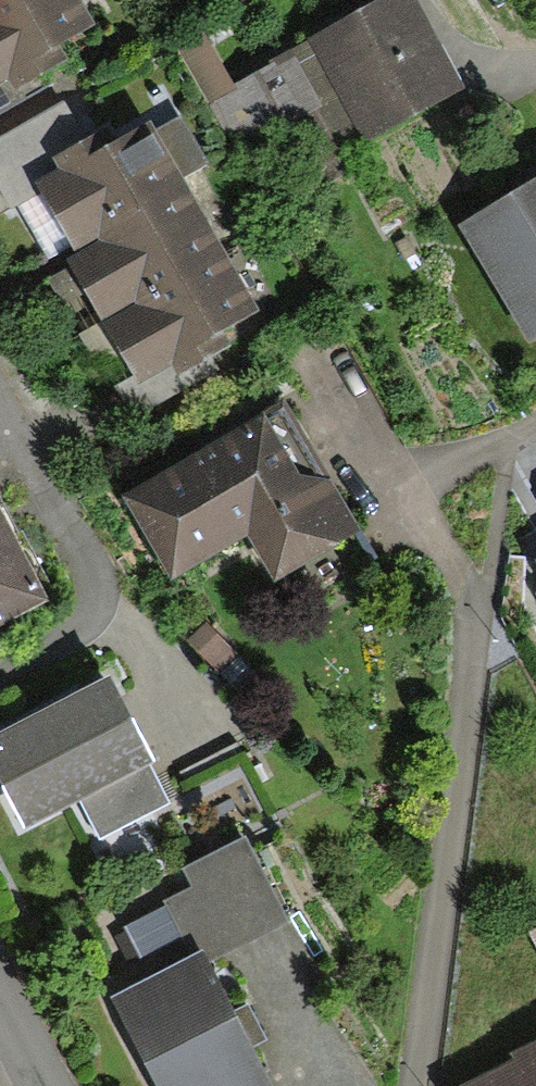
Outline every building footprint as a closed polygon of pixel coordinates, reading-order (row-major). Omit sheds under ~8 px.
[(25,102),(21,96),(71,69),(63,56),(96,38),(74,0),(0,0),(0,116),(25,102)] [(402,0),(371,0),(303,40),(306,46),(352,128),(361,138),(452,84),(402,0)] [(196,36),(175,48),(237,158),(282,133),(312,188),(342,171),(326,142),(352,128),(306,46),(226,90),(196,36)] [(90,152),(66,110),(0,147),(0,189),(16,217),(44,201),(67,189),(56,171),(90,152)] [(233,354),(227,343),(262,323),(185,185),(211,170),(181,117),(119,152),(112,139),(90,152),(56,171),(67,189),(44,201),(77,261),(100,248),(103,254),(71,272),(101,325),(137,305),(141,312),(106,332),(135,384),(119,393),(134,420),(218,373),(213,365),(233,354)] [(455,235),(528,352),(535,347),(535,185),(455,235)] [(244,544),(272,591),(358,539),(282,412),(242,436),(122,507),(171,588),(244,544)] [(44,604),(0,520),(0,626),(44,604)] [(0,741),(0,792),(26,840),(85,809),(101,839),(166,804),(108,686),(77,703),(0,741)] [(286,928),(242,844),(181,875),(190,893),(162,907),(190,964),(204,957),(209,967),(286,928)] [(525,933),(535,954),(535,927),(525,933)] [(112,1004),(152,1085),(267,1085),(256,1064),(276,1054),(261,1024),(251,1003),(232,1012),(209,967),(204,957),(190,964),(112,1004)] [(484,1085),(535,1085),(535,1059),(484,1085)]
